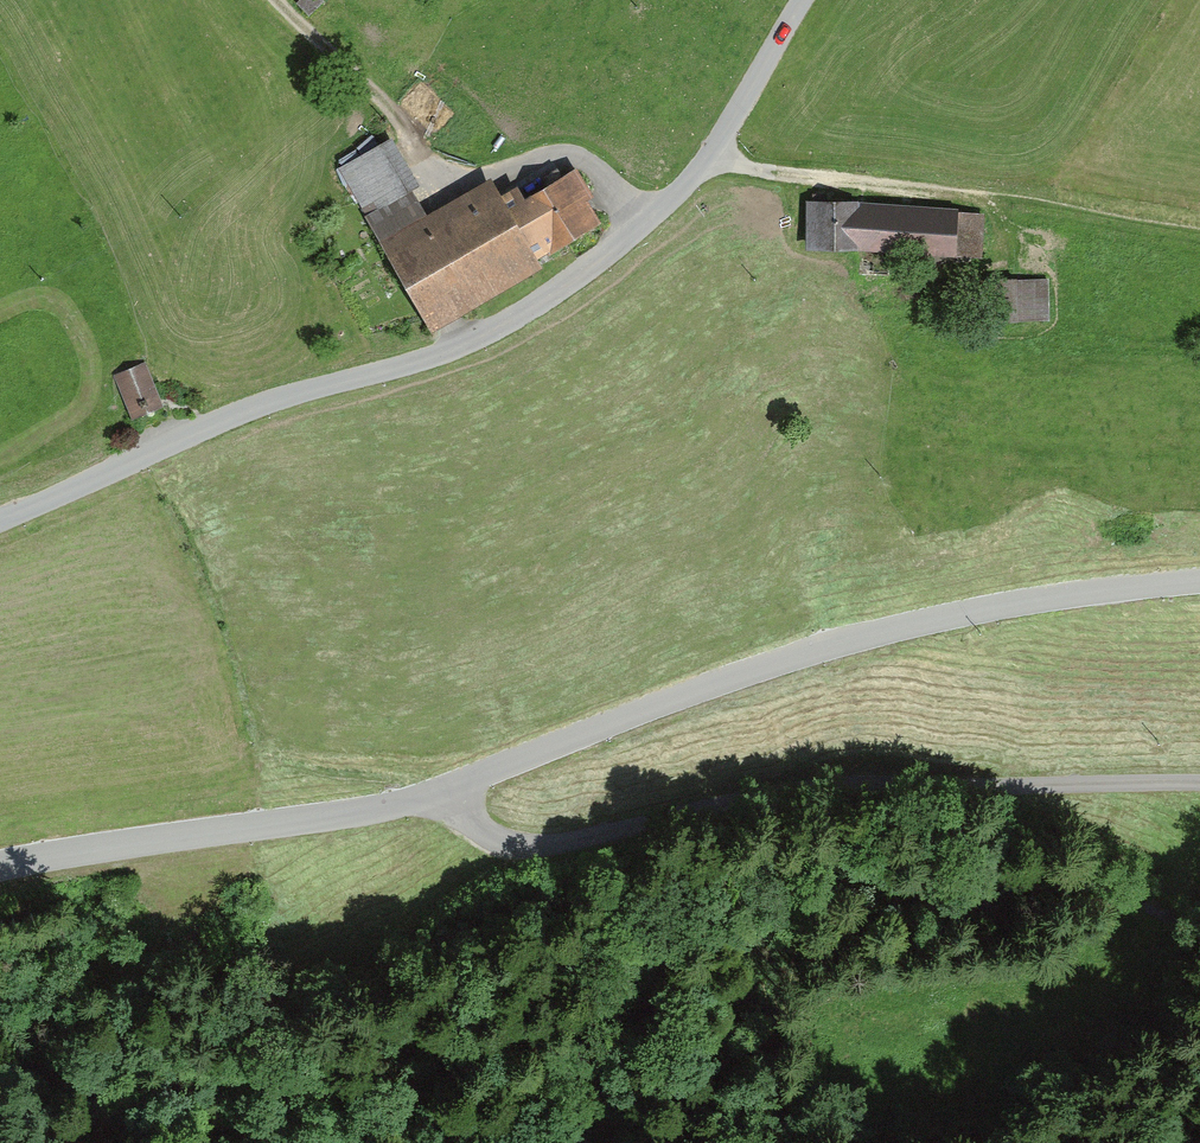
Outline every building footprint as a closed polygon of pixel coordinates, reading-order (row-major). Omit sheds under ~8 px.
[(297,3),(309,15),(323,0),(300,0),(297,3)] [(391,135),(336,167),(427,323),(601,222),(570,169),(526,194),(519,183),(501,194),(492,178),(427,215),(413,190),(420,185),(391,135)] [(986,213),(807,199),(806,249),(984,258),(986,213)] [(1049,320),(1047,277),(988,279),(990,322),(1049,320)] [(149,365),(113,377),(127,423),(164,411),(149,365)]
